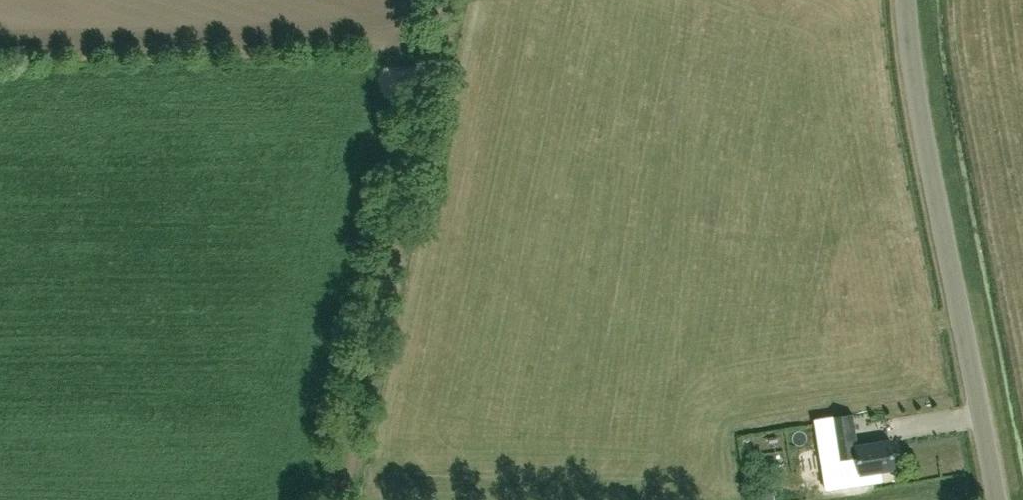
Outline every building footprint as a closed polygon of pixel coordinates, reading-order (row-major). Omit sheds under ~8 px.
[(860,472),(893,468),(888,438),(856,442),(852,414),(830,417),(836,458),(857,455),(860,472)]
